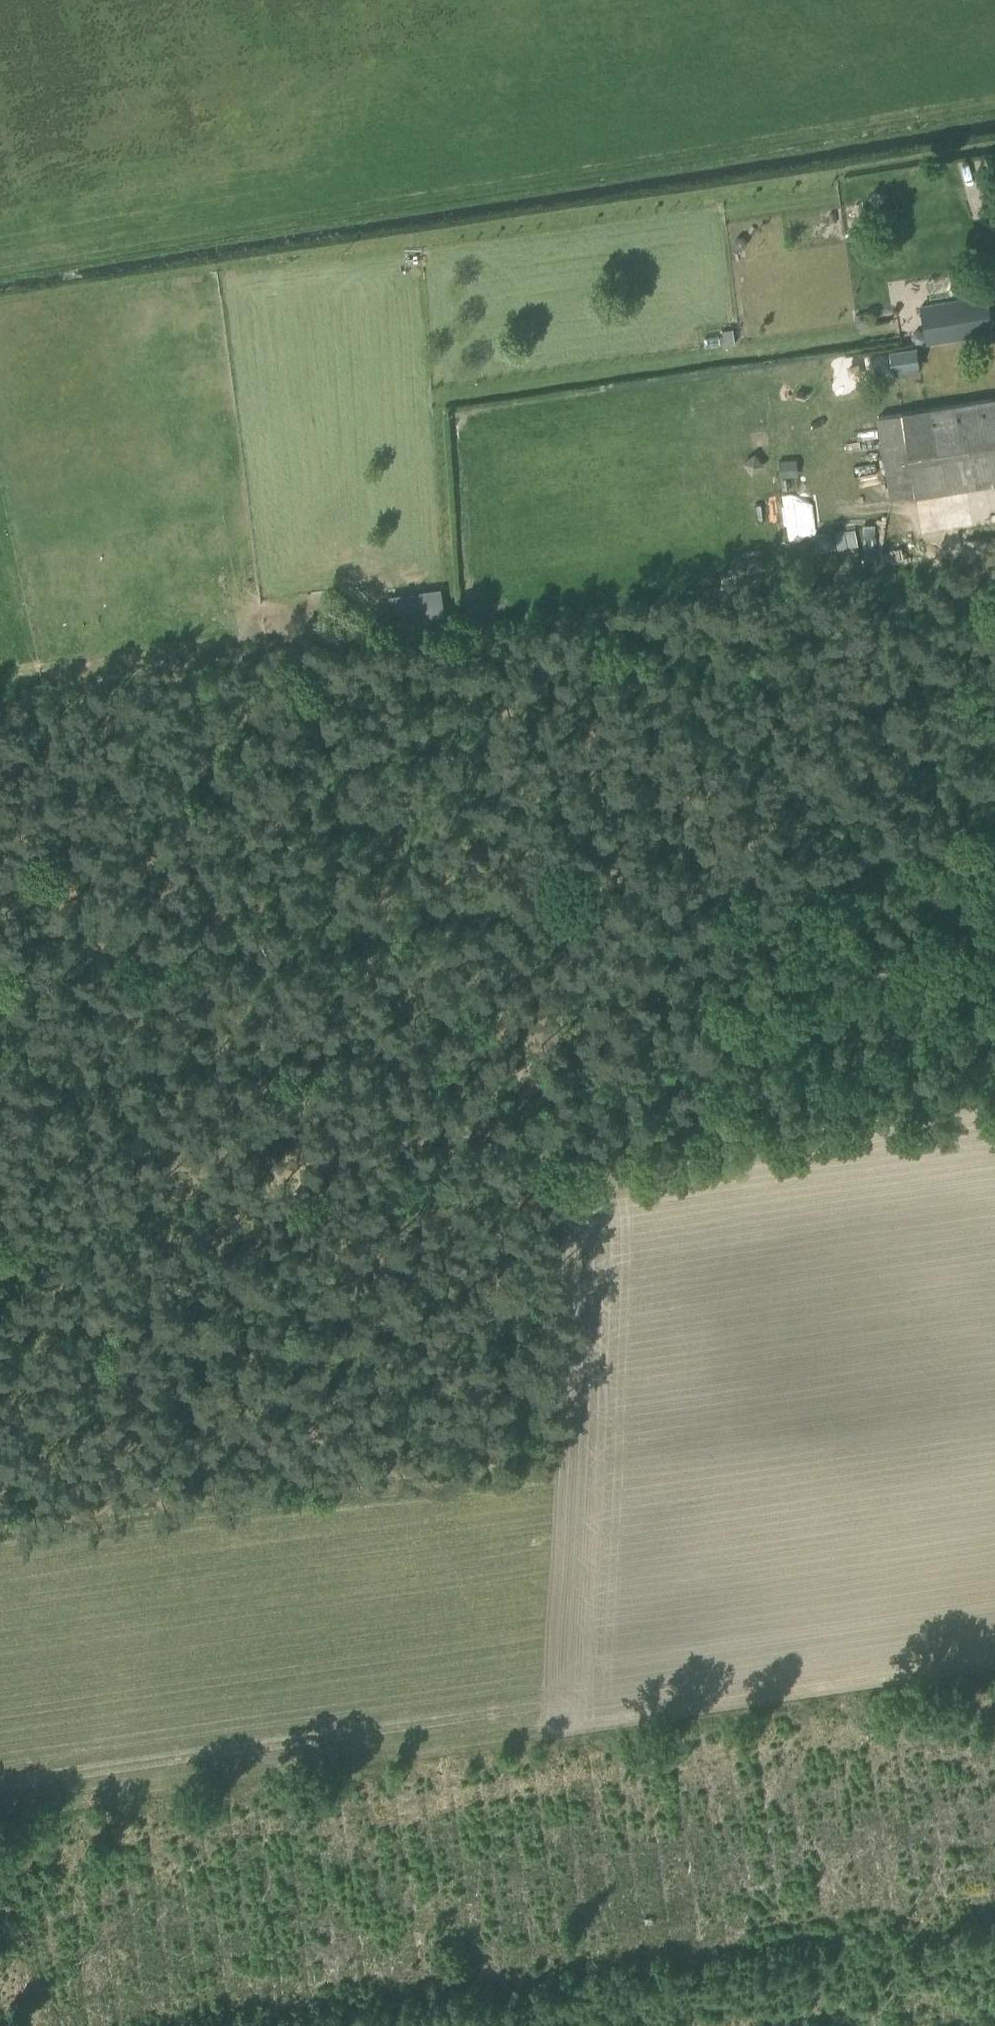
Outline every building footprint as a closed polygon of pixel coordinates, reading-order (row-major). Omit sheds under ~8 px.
[(927,341),(994,330),(988,291),(921,303),(927,341)] [(857,325),(874,323),(873,319),(872,310),(858,312),(855,313),(857,322),(857,325)] [(938,365),(952,365),(952,352),(938,353),(938,365)] [(912,379),(939,374),(935,354),(908,359),(912,379)] [(878,419),(891,498),(916,494),(916,496),(994,483),(994,399),(878,419)]
